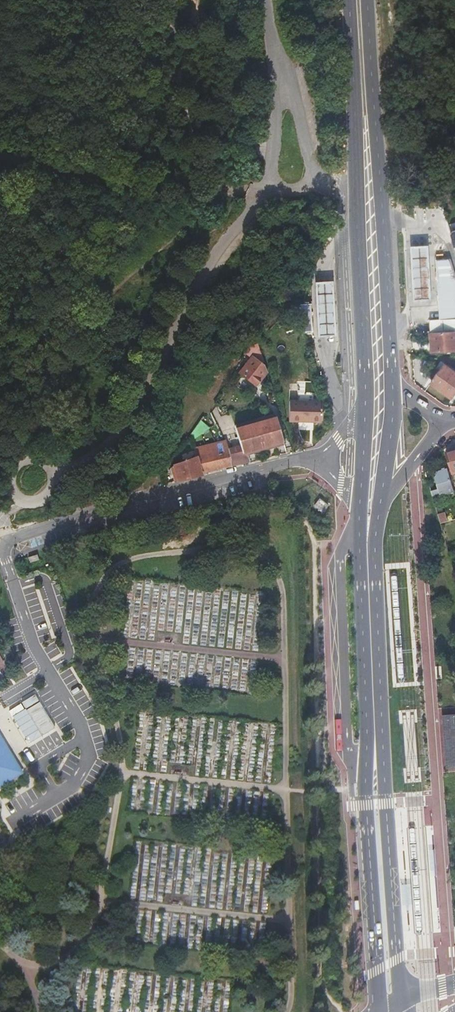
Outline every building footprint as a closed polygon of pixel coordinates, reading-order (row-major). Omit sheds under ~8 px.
[(413,301),(431,300),(427,245),(410,246),(413,301)] [(437,296),(437,301),(440,301),(441,319),(439,319),(439,320),(454,319),(454,275),(450,259),(435,260),(436,272),(438,272),(439,295),(437,296)] [(316,337),(334,337),(331,282),(313,283),(316,337)] [(299,304),(294,311),(301,332),(311,332),(310,326),(308,326),(307,304),(309,304),(309,303),(299,304)] [(431,333),(431,344),(432,353),(454,352),(454,332),(431,333)] [(256,344),(247,349),(244,355),(251,360),(239,376),(255,389),(268,378),(256,344)] [(436,377),(431,384),(452,399),(454,394),(454,373),(444,365),(439,372),(438,372),(435,377),(436,377)] [(322,403),(289,402),(289,422),(322,423),(322,403)] [(284,445),(276,416),(270,417),(281,446),(284,445)] [(196,440),(208,426),(200,420),(189,434),(196,440)] [(232,466),(229,451),(227,442),(225,443),(194,450),(197,458),(201,474),(232,466)] [(454,472),(454,454),(446,456),(451,473),(454,472)] [(201,474),(197,458),(174,467),(179,482),(202,476),(201,474)] [(432,499),(454,493),(447,470),(438,472),(434,478),(437,491),(430,493),(432,499)] [(323,512),(328,505),(320,499),(314,506),(323,512)] [(55,728),(34,694),(22,701),(26,708),(13,716),(28,742),(55,728)] [(11,714),(22,708),(19,703),(8,709),(11,714)] [(0,736),(0,789),(23,775),(0,736)]
